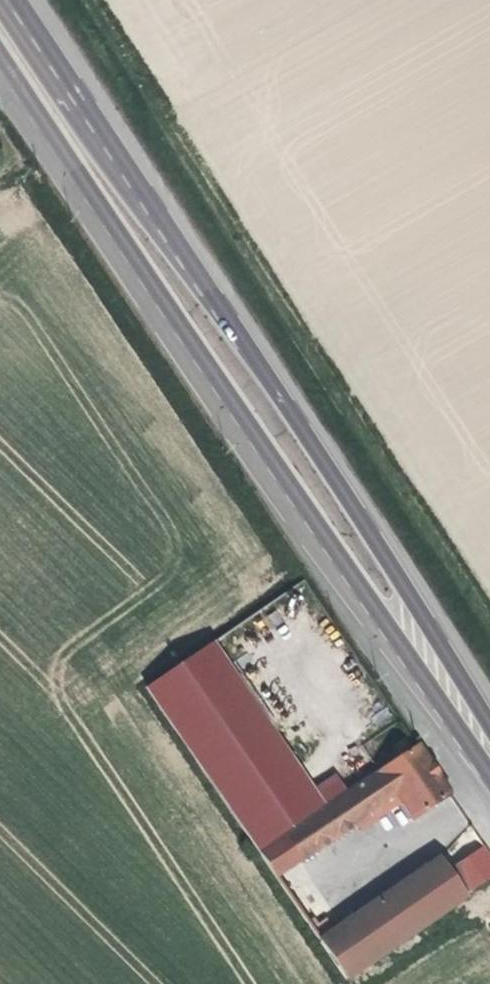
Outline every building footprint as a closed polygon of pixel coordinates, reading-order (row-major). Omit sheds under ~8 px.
[(301,804),(194,659),(129,702),(241,867),(312,821),(301,804)] [(260,894),(369,821),(365,814),(383,802),(387,808),(396,822),(432,799),(422,785),(405,759),(331,808),(312,821),(241,867),(260,894)] [(331,808),(320,791),(301,804),(312,821),(331,808)] [(489,881),(489,877),(474,852),(435,878),(429,869),(301,957),(320,983),(342,983),(489,881)]
